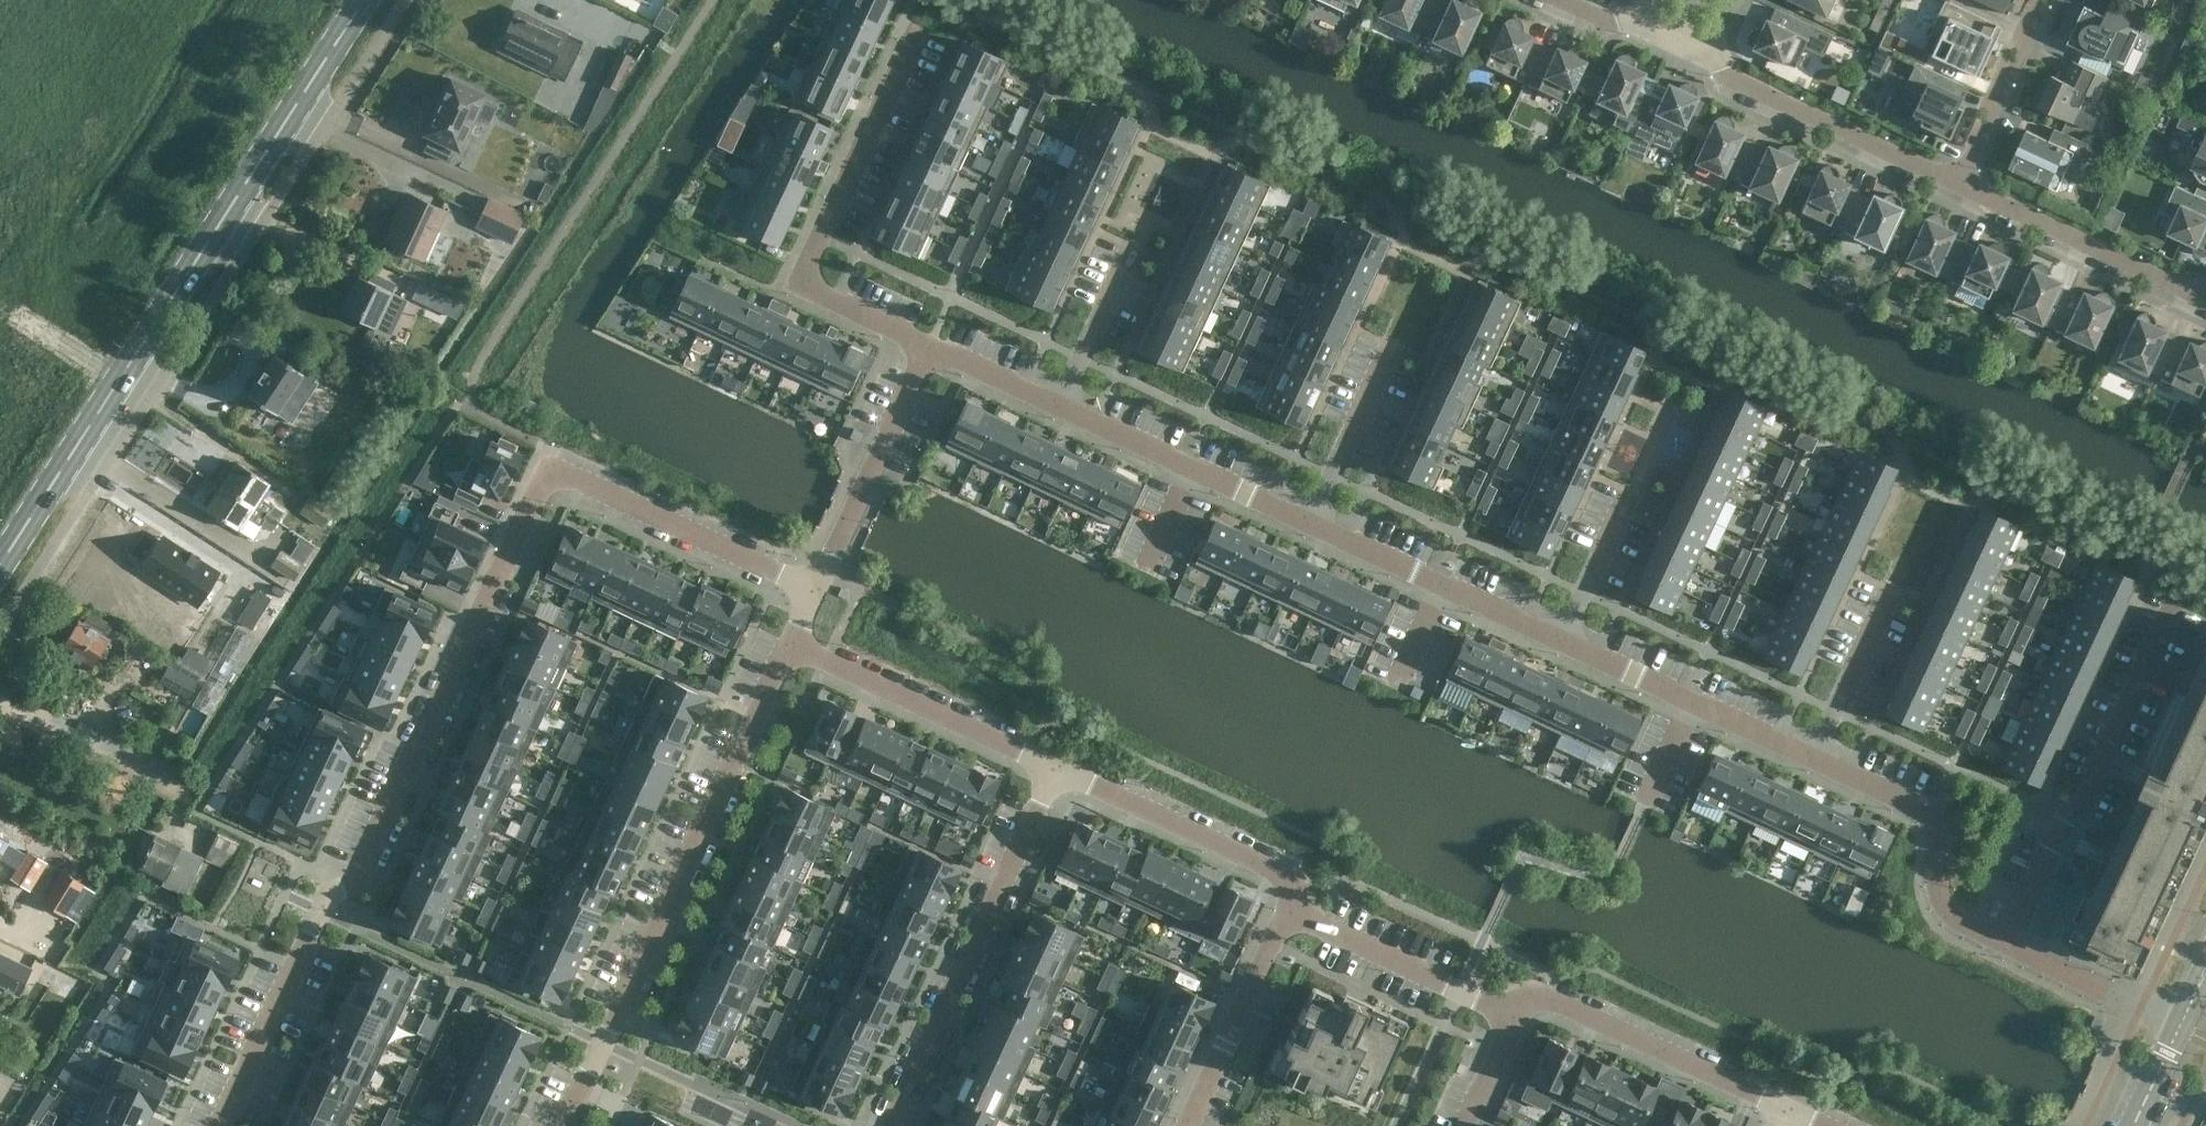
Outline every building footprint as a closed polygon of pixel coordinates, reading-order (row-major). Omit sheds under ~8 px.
[(835,9),(877,29),(891,0),(840,0),(835,9)] [(1350,13),(1356,0),(1322,0),(1350,13)] [(1419,33),(1435,0),(1386,0),(1379,14),(1419,33)] [(1419,33),(1460,52),(1479,11),(1479,10),(1479,9),(1479,7),(1479,5),(1479,3),(1478,2),(1477,1),(1476,0),(1462,0),(1461,1),(1460,2),(1455,0),(1450,0),(1449,1),(1448,2),(1445,0),(1435,0),(1419,33)] [(1831,0),(1791,0),(1824,15),(1831,0)] [(1892,0),(1881,0),(1876,11),(1885,15),(1892,0)] [(1878,45),(1923,66),(1929,54),(1941,59),(1940,59),(1965,71),(1977,76),(1990,48),(1991,49),(1993,49),(1994,48),(1995,48),(1996,47),(1997,46),(1997,44),(1998,43),(1997,41),(1997,40),(1996,39),(1995,38),(1989,35),(1989,36),(1983,33),(1983,32),(1982,32),(1987,23),(1988,23),(1989,21),(1944,0),(1922,47),(1886,30),(1878,45)] [(2005,13),(2006,14),(2012,0),(1977,0),(2005,13)] [(2147,18),(2112,2),(2107,15),(2085,5),(2068,42),(2111,62),(2112,61),(2125,67),(2147,18)] [(1367,8),(1359,25),(1368,29),(1375,12),(1367,8)] [(1832,35),(1774,8),(1773,10),(1768,21),(1768,20),(1768,21),(1764,19),(1760,29),(1759,28),(1757,28),(1755,28),(1753,29),(1752,29),(1751,30),(1749,31),(1748,32),(1747,33),(1747,35),(1746,36),(1746,37),(1746,39),(1746,40),(1747,41),(1747,43),(1748,44),(1749,46),(1751,47),(1792,66),(1802,47),(1822,56),(1832,35)] [(864,58),(877,29),(835,9),(822,38),(864,58)] [(1877,32),(1885,15),(1876,11),(1868,28),(1877,32)] [(544,71),(562,36),(513,13),(505,30),(508,32),(500,50),(544,71)] [(1525,82),(1542,45),(1540,44),(1530,40),(1530,39),(1531,36),(1522,31),(1522,30),(1523,28),(1522,26),(1522,25),(1522,23),(1521,22),(1520,20),(1519,19),(1517,18),(1514,17),(1512,17),(1510,17),(1509,18),(1507,19),(1506,20),(1505,21),(1503,22),(1500,29),(1491,49),(1484,64),(1525,82)] [(1491,49),(1500,29),(1493,26),(1484,46),(1491,49)] [(2192,52),(2197,42),(2187,37),(2182,47),(2192,52)] [(850,86),(864,58),(822,38),(809,67),(850,86)] [(964,41),(953,63),(998,84),(1008,62),(964,41)] [(1565,101),(1572,87),(1581,67),(1584,60),(1585,58),(1585,56),(1585,54),(1584,53),(1584,52),(1583,50),(1581,49),(1580,48),(1578,47),(1576,46),(1575,46),(1573,46),(1571,47),(1569,48),(1568,49),(1566,50),(1566,51),(1556,47),(1554,50),(1554,51),(1544,46),(1544,45),(1542,45),(1525,82),(1565,101)] [(1878,45),(1874,54),(1866,70),(1878,76),(1890,51),(1878,45)] [(632,58),(628,56),(608,46),(602,59),(614,65),(605,82),(617,88),(632,58)] [(1630,131),(1653,81),(1652,80),(1652,81),(1641,76),(1642,76),(1641,75),(1643,72),(1633,67),(1634,66),(1634,64),(1634,63),(1634,61),(1633,60),(1632,58),(1631,57),(1630,56),(1629,55),(1628,54),(1626,54),(1625,54),(1622,54),(1620,54),(1619,55),(1618,55),(1617,56),(1615,58),(1615,59),(1606,78),(1596,98),(1589,113),(1630,131)] [(2095,104),(2108,77),(2074,61),(2068,73),(2065,71),(2062,79),(2053,75),(2046,89),(2041,91),(2039,96),(2041,101),(2039,106),(2092,130),(2099,115),(2095,104)] [(1962,84),(1939,73),(1915,62),(1914,64),(1917,65),(1894,113),(1910,121),(1913,112),(1922,117),(1918,125),(1948,138),(1962,109),(1953,105),(1962,84)] [(998,84),(953,63),(943,85),(988,105),(980,101),(989,81),(997,85),(998,84)] [(836,116),(850,86),(809,67),(795,96),(836,116)] [(1572,87),(1584,93),(1593,72),(1581,67),(1572,87)] [(1051,74),(1043,71),(1037,83),(1046,87),(1051,74)] [(1596,98),(1606,78),(1593,72),(1584,93),(1596,98)] [(434,113),(424,133),(431,137),(425,150),(449,162),(455,148),(459,150),(474,117),(488,123),(496,105),(483,99),(485,94),(450,78),(441,99),(440,99),(434,112),(434,113)] [(1630,131),(1630,132),(1651,141),(1657,128),(1676,138),(1695,96),(1696,95),(1696,93),(1696,92),(1696,90),(1695,89),(1695,87),(1694,86),(1693,85),(1692,84),(1690,84),(1688,83),(1686,82),(1684,83),(1682,83),(1680,84),(1679,85),(1678,86),(1677,88),(1667,83),(1666,87),(1665,86),(1665,87),(1655,82),(1653,81),(1630,131)] [(1452,94),(1454,89),(1451,84),(1445,84),(1443,90),(1446,94),(1452,94)] [(978,127),(988,105),(943,85),(933,106),(978,127)] [(1044,92),(1038,105),(1046,109),(1052,96),(1044,92)] [(1128,147),(1138,124),(1092,102),(1081,125),(1128,147)] [(735,105),(730,117),(745,124),(750,112),(735,105)] [(1019,105),(1014,118),(1022,122),(1028,109),(1019,105)] [(1040,121),(1046,109),(1038,105),(1032,117),(1040,121)] [(968,149),(978,127),(933,106),(923,128),(968,149)] [(592,108),(582,127),(590,132),(603,113),(592,108)] [(789,109),(775,138),(817,158),(831,128),(789,109)] [(2184,112),(2177,126),(2197,135),(2193,144),(2191,143),(2191,144),(2205,151),(2196,170),(2195,171),(2201,180),(2205,183),(2205,122),(2184,112)] [(1695,162),(1735,180),(1753,143),(1751,142),(1751,143),(1741,138),(1741,137),(1742,134),(1733,129),(1733,128),(1733,126),(1733,124),(1733,123),(1732,121),(1731,120),(1730,118),(1729,117),(1728,116),(1726,116),(1724,115),(1722,115),(1721,116),(1719,116),(1718,117),(1717,117),(1715,119),(1714,121),(1695,162)] [(730,117),(725,128),(740,135),(745,124),(730,117)] [(1016,134),(1022,122),(1014,118),(1008,130),(1016,134)] [(1118,167),(1128,147),(1081,125),(1072,145),(1118,167)] [(958,170),(968,149),(923,128),(913,150),(958,170)] [(1028,140),(1037,144),(1043,132),(1034,128),(1028,140)] [(2089,143),(2055,128),(2050,140),(2028,129),(2016,154),(2014,156),(2010,163),(2011,165),(2010,168),(2016,171),(2018,173),(2025,176),(2027,176),(2036,180),(2037,181),(2045,185),(2046,185),(2058,190),(2059,190),(2061,191),(2063,191),(2065,190),(2066,189),(2067,189),(2069,187),(2069,186),(2070,184),(2070,183),(2070,182),(2069,180),(2069,179),(2068,178),(2067,177),(2066,176),(2065,175),(2068,167),(2069,168),(2071,168),(2073,168),(2075,168),(2077,167),(2078,166),(2079,165),(2079,164),(2085,152),(2102,160),(2106,151),(2089,144),(2089,143)] [(804,186),(817,158),(775,138),(762,167),(804,186)] [(1776,199),(1795,158),(1795,156),(1796,154),(1795,152),(1795,150),(1794,149),(1792,147),(1791,146),(1789,145),(1787,144),(1784,144),(1783,144),(1782,145),(1780,146),(1779,147),(1777,148),(1776,150),(1767,145),(1765,149),(1765,148),(1764,149),(1754,144),(1753,143),(1735,180),(1776,199)] [(1109,187),(1118,167),(1072,145),(1071,146),(1078,149),(1069,169),(1109,187)] [(999,148),(993,161),(1002,165),(1008,152),(999,148)] [(948,192),(958,170),(913,150),(903,171),(948,192)] [(1021,156),(1015,168),(1024,172),(1030,160),(1021,156)] [(996,177),(1002,165),(993,161),(988,173),(996,177)] [(1222,164),(1212,186),(1259,208),(1269,185),(1222,164)] [(1815,179),(1811,188),(1800,211),(1841,230),(1858,192),(1857,191),(1856,192),(1846,187),(1847,186),(1846,186),(1848,183),(1838,178),(1839,176),(1839,174),(1838,172),(1838,171),(1837,170),(1836,168),(1835,167),(1834,166),(1831,165),(1829,164),(1828,164),(1826,165),(1824,166),(1822,166),(1821,167),(1820,168),(1820,170),(1816,178),(1815,179)] [(790,215),(804,186),(762,167),(748,195),(790,215)] [(1018,185),(1024,172),(1015,168),(1009,181),(1018,185)] [(1099,208),(1109,187),(1069,169),(1060,189),(1099,208)] [(948,192),(903,171),(893,193),(938,214),(948,192)] [(1811,188),(1815,179),(1816,178),(1803,172),(1793,195),(1801,199),(1807,186),(1811,188)] [(2194,243),(2194,244),(2193,246),(2193,248),(2194,249),(2195,251),(2196,252),(2197,253),(2198,255),(2200,255),(2201,256),(2203,256),(2205,256),(2205,255),(2205,198),(2177,184),(2163,212),(2177,218),(2171,232),(2194,243)] [(1259,208),(1212,186),(1203,206),(1249,228),(1259,208)] [(1090,228),(1099,208),(1060,189),(1050,210),(1090,228)] [(979,192),(973,204),(982,208),(988,195),(979,192)] [(1860,193),(1858,192),(1841,230),(1881,248),(1900,207),(1901,206),(1901,205),(1901,203),(1901,201),(1900,199),(1899,198),(1898,197),(1897,195),(1895,194),(1894,194),(1892,193),(1890,193),(1889,194),(1887,194),(1885,195),(1884,196),(1882,198),(1882,199),(1872,194),(1871,198),(1870,197),(1870,198),(1860,193)] [(397,220),(387,242),(422,259),(445,210),(409,193),(408,194),(410,195),(398,220),(397,220)] [(928,235),(938,214),(893,193),(883,214),(928,235)] [(790,215),(748,195),(735,225),(776,245),(790,215)] [(1002,197),(996,209),(1005,213),(1011,201),(1002,197)] [(524,214),(490,198),(477,226),(511,242),(524,214)] [(976,221),(982,208),(973,204),(968,217),(976,221)] [(1249,228),(1203,206),(1193,227),(1239,248),(1249,228)] [(1295,225),(1301,212),(1293,208),(1287,221),(1295,225)] [(999,226),(1005,213),(996,209),(990,222),(999,226)] [(1080,248),(1090,228),(1050,210),(1041,230),(1080,248)] [(1310,216),(1301,212),(1295,225),(1304,229),(1310,216)] [(1906,260),(1946,279),(1964,241),(1962,240),(1962,241),(1952,236),(1952,235),(1951,235),(1953,232),(1943,227),(1944,226),(1944,224),(1944,222),(1944,221),(1943,219),(1942,218),(1941,216),(1940,215),(1939,215),(1937,214),(1935,214),(1934,213),(1932,213),(1930,214),(1929,215),(1927,216),(1926,217),(1925,219),(1906,260)] [(928,235),(883,214),(872,237),(877,239),(917,258),(928,235)] [(1389,241),(1342,220),(1332,242),(1378,264),(1389,241)] [(1290,237),(1295,225),(1287,221),(1281,234),(1290,237)] [(1298,242),(1304,229),(1295,225),(1290,237),(1298,242)] [(1239,248),(1193,227),(1183,247),(1230,269),(1239,248)] [(1899,242),(1904,232),(1896,228),(1890,240),(1898,244),(1899,242)] [(1913,233),(1905,229),(1904,232),(1899,242),(1907,245),(1913,233)] [(1071,269),(1080,248),(1041,230),(1032,249),(1025,246),(1024,247),(1071,269)] [(959,235),(953,247),(962,251),(967,239),(959,235)] [(983,237),(977,250),(986,254),(992,241),(983,237)] [(1277,256),(1283,244),(1274,240),(1268,252),(1277,256)] [(1981,309),(2006,256),(2006,255),(2006,253),(2006,251),(2006,250),(2005,248),(2004,247),(2003,245),(2001,244),(2000,243),(1998,243),(1996,242),(1994,243),(1992,243),(1991,244),(1989,245),(1988,246),(1987,248),(1978,243),(1976,247),(1975,246),(1975,247),(1965,242),(1964,241),(1946,279),(1961,285),(1955,297),(1981,309)] [(1369,284),(1378,264),(1332,242),(1331,243),(1338,246),(1329,266),(1369,284)] [(956,264),(962,251),(953,247),(947,260),(956,264)] [(1061,289),(1071,269),(1024,247),(1015,267),(1061,289)] [(1230,269),(1183,247),(1174,267),(1220,289),(1230,269)] [(1283,259),(1292,263),(1297,251),(1289,247),(1283,259)] [(980,266),(986,254),(977,250),(971,262),(980,266)] [(1770,250),(1764,262),(1776,268),(1782,255),(1770,250)] [(2011,309),(2051,328),(2069,290),(2067,289),(2067,290),(2057,285),(2057,284),(2058,281),(2049,276),(2049,275),(2049,273),(2049,272),(2049,270),(2049,268),(2048,267),(2047,266),(2045,264),(2044,263),(2042,263),(2041,262),(2039,262),(2037,263),(2036,263),(2034,264),(2033,265),(2032,266),(2030,268),(2011,309)] [(1359,305),(1369,284),(1329,266),(1320,285),(1313,282),(1313,283),(1359,305)] [(1051,310),(1061,289),(1015,267),(1005,288),(1051,310)] [(1220,289),(1174,267),(1164,288),(1211,309),(1220,289)] [(2006,288),(2014,271),(2005,267),(1998,284),(2006,288)] [(390,333),(406,299),(392,292),(392,291),(391,290),(393,284),(358,268),(354,278),(358,280),(344,311),(342,310),(341,311),(375,327),(376,326),(390,333)] [(1261,268),(1255,281),(1264,285),(1269,272),(1261,268)] [(2022,275),(2014,271),(2006,288),(2014,292),(2022,275)] [(698,330),(718,289),(688,275),(669,317),(698,330)] [(1284,279),(1276,275),(1270,288),(1278,292),(1284,279)] [(1258,297),(1264,285),(1255,281),(1249,293),(1258,297)] [(1473,281),(1462,304),(1509,325),(1519,303),(1473,281)] [(1350,325),(1359,305),(1313,283),(1303,303),(1350,325)] [(1211,309),(1164,288),(1155,308),(1201,330),(1211,309)] [(1273,304),(1278,292),(1270,288),(1264,300),(1273,304)] [(727,344),(746,302),(718,289),(698,330),(727,344)] [(2092,347),(2111,305),(2112,303),(2112,301),(2111,300),(2111,298),(2110,296),(2108,294),(2107,293),(2105,292),(2104,292),(2102,291),(2100,292),(2098,292),(2097,293),(2095,294),(2094,295),(2092,297),(2083,292),(2081,296),(2070,291),(2071,291),(2069,290),(2051,328),(2092,347)] [(756,357),(775,315),(746,302),(727,344),(756,357)] [(1340,345),(1350,325),(1303,303),(1294,324),(1340,345)] [(1509,325),(1462,304),(1453,324),(1499,346),(1509,325)] [(1201,330),(1155,308),(1145,328),(1192,350),(1201,330)] [(1245,325),(1251,313),(1242,309),(1236,321),(1245,325)] [(2157,377),(2174,339),(2173,338),(2172,339),(2162,334),(2162,333),(2164,330),(2154,325),(2155,323),(2155,321),(2154,319),(2154,318),(2154,317),(2152,315),(2151,314),(2149,312),(2147,312),(2146,312),(2144,312),(2142,312),(2140,312),(2139,313),(2137,314),(2137,315),(2136,317),(2112,368),(2152,387),(2157,377)] [(784,371),(804,329),(775,315),(756,357),(784,371)] [(1257,316),(1251,328),(1259,332),(1265,320),(1257,316)] [(1555,332),(1561,320),(1552,316),(1547,328),(1555,332)] [(1570,324),(1561,320),(1555,332),(1564,336),(1570,324)] [(1239,338),(1245,325),(1236,321),(1230,334),(1239,338)] [(2109,339),(2116,325),(2109,321),(2102,336),(2109,339)] [(1331,365),(1340,345),(1294,324),(1293,324),(1300,328),(1292,346),(1285,343),(1284,344),(1331,365)] [(1499,346),(1453,324),(1443,344),(1490,366),(1499,346)] [(1192,350),(1145,328),(1136,350),(1182,371),(1192,350)] [(1254,345),(1259,332),(1251,328),(1245,341),(1254,345)] [(813,384),(833,342),(804,329),(784,371),(813,384)] [(1601,332),(1590,354),(1633,374),(1634,373),(1632,372),(1642,351),(1601,332)] [(2205,377),(2205,341),(2203,341),(2202,342),(2200,343),(2199,344),(2198,346),(2188,341),(2187,345),(2186,345),(2176,340),(2174,339),(2157,377),(2197,396),(2205,377)] [(843,398),(864,352),(848,345),(847,349),(833,342),(813,384),(843,398)] [(1321,386),(1331,365),(1284,344),(1275,364),(1321,386)] [(1490,366),(1443,344),(1434,364),(1480,386),(1481,385),(1474,382),(1482,363),(1490,367),(1490,366)] [(1534,346),(1528,359),(1537,363),(1543,350),(1534,346)] [(1560,352),(1552,348),(1546,361),(1554,365),(1560,352)] [(1223,349),(1217,362),(1226,366),(1231,353),(1223,349)] [(302,375),(303,374),(314,382),(322,369),(298,353),(291,364),(287,361),(286,362),(274,354),(264,369),(263,368),(257,379),(247,395),(260,403),(264,407),(265,406),(269,408),(277,414),(302,375)] [(1623,397),(1633,374),(1590,354),(1580,377),(1623,397)] [(1246,360),(1238,356),(1232,369),(1240,373),(1246,360)] [(1531,375),(1537,363),(1528,359),(1523,371),(1531,375)] [(1548,377),(1554,365),(1546,361),(1540,373),(1548,377)] [(1220,378),(1226,366),(1217,362),(1211,375),(1220,378)] [(1312,406),(1321,386),(1275,364),(1265,384),(1312,406)] [(1480,386),(1434,364),(1425,385),(1471,406),(1480,386)] [(1234,385),(1240,373),(1232,369),(1226,381),(1234,385)] [(1612,420),(1623,397),(1580,377),(1569,399),(1612,420)] [(738,379),(733,389),(740,392),(744,382),(738,379)] [(1302,427),(1312,406),(1265,384),(1255,406),(1302,427)] [(1471,406),(1425,385),(1415,405),(1461,427),(1471,406)] [(1515,387),(1509,400),(1518,403),(1524,391),(1515,387)] [(1754,430),(1764,408),(1730,392),(1720,413),(1718,412),(1718,413),(1754,430)] [(1530,394),(1525,406),(1533,410),(1539,398),(1530,394)] [(1512,416),(1518,403),(1509,400),(1505,398),(1500,410),(1512,416)] [(1601,442),(1612,420),(1569,399),(1558,422),(1601,442)] [(974,460),(994,418),(980,411),(982,407),(966,400),(945,446),(974,460)] [(1461,428),(1461,427),(1415,405),(1406,425),(1445,444),(1454,424),(1461,428)] [(1527,423),(1533,410),(1525,406),(1519,419),(1527,423)] [(1743,453),(1754,430),(1718,413),(1707,436),(1743,453)] [(1003,473),(1023,431),(994,418),(974,460),(1003,473)] [(1591,465),(1601,442),(1558,422),(1548,445),(1591,465)] [(1436,463),(1445,444),(1406,425),(1396,446),(1442,467),(1443,467),(1436,463)] [(1496,428),(1490,440),(1499,444),(1505,432),(1496,428)] [(1032,486),(1051,445),(1023,431),(1003,473),(1032,486)] [(1795,444),(1803,447),(1808,435),(1800,432),(1795,444)] [(1816,439),(1808,435),(1803,447),(1811,451),(1816,439)] [(1732,476),(1743,453),(1707,436),(1696,459),(1732,476)] [(481,462),(471,458),(455,493),(479,505),(485,492),(498,498),(509,473),(511,474),(520,454),(514,451),(517,445),(501,438),(498,444),(491,441),(481,462)] [(1518,443),(1509,439),(1503,452),(1512,455),(1518,443)] [(1493,457),(1499,444),(1490,440),(1485,453),(1493,457)] [(1061,500),(1080,458),(1051,445),(1032,486),(1061,500)] [(1580,488),(1591,465),(1548,445),(1537,468),(1580,488)] [(1442,467),(1396,446),(1386,467),(1433,489),(1442,467)] [(176,448),(159,464),(187,493),(204,477),(176,448)] [(1506,468),(1512,455),(1503,452),(1497,464),(1506,468)] [(1884,490),(1894,468),(1860,452),(1849,475),(1885,492),(1886,491),(1884,490)] [(1089,513),(1109,471),(1080,458),(1061,500),(1089,513)] [(1784,458),(1779,470),(1787,473),(1792,461),(1784,458)] [(1722,498),(1732,476),(1696,459),(1686,482),(1722,498)] [(238,461),(236,463),(235,463),(234,463),(231,463),(230,463),(229,464),(228,465),(227,466),(226,467),(226,468),(225,470),(225,471),(226,472),(226,474),(227,475),(228,476),(222,485),(279,521),(284,513),(272,505),(271,507),(258,499),(269,481),(238,461)] [(1798,464),(1793,476),(1801,480),(1806,468),(1798,464)] [(1477,468),(1471,481),(1480,485),(1486,472),(1477,468)] [(1569,510),(1580,488),(1537,468),(1526,490),(1569,510)] [(1781,485),(1787,473),(1779,470),(1773,482),(1781,485)] [(1119,527),(1138,485),(1109,471),(1089,513),(1119,527)] [(1874,514),(1885,492),(1849,475),(1839,498),(1874,514)] [(1795,492),(1801,480),(1793,476),(1787,488),(1795,492)] [(1474,497),(1480,485),(1471,481),(1466,493),(1474,497)] [(1711,521),(1722,498),(1686,482),(1675,504),(1711,521)] [(1491,501),(1496,488),(1488,484),(1482,497),(1491,501)] [(279,521),(222,485),(217,494),(215,493),(213,493),(212,493),(210,494),(208,496),(207,497),(206,498),(206,500),(206,502),(206,504),(207,506),(208,507),(207,509),(217,515),(217,520),(226,526),(231,524),(239,529),(250,512),(262,520),(260,523),(273,531),(279,521)] [(1559,533),(1569,510),(1526,490),(1516,513),(1559,533)] [(301,512),(321,525),(332,511),(310,497),(301,512)] [(1485,513),(1491,501),(1482,497),(1476,509),(1485,513)] [(1864,537),(1874,514),(1839,498),(1828,520),(1864,537)] [(484,540),(453,525),(459,512),(435,501),(428,516),(436,519),(425,543),(473,565),(484,540)] [(1763,503),(1758,515),(1766,519),(1771,507),(1763,503)] [(1700,544),(1711,521),(1675,504),(1665,527),(1700,544)] [(2005,548),(2016,525),(1982,509),(1972,531),(1970,530),(1969,531),(2005,548)] [(1777,510),(1772,522),(1780,525),(1785,514),(1777,510)] [(1559,534),(1559,533),(1516,513),(1515,514),(1523,517),(1513,539),(1546,554),(1557,533),(1559,534)] [(1760,531),(1766,519),(1758,515),(1752,527),(1760,531)] [(1864,537),(1828,520),(1817,543),(1853,560),(1864,537)] [(1224,576),(1244,535),(1214,521),(1195,563),(1224,576)] [(1774,537),(1780,525),(1772,522),(1766,534),(1774,537)] [(571,587),(594,537),(569,526),(557,551),(554,549),(547,563),(551,565),(546,576),(571,587)] [(1690,567),(1700,544),(1665,527),(1654,550),(1690,567)] [(2005,548),(1969,531),(1959,554),(1995,571),(2005,548)] [(297,546),(290,556),(302,564),(315,544),(300,535),(296,541),(302,544),(300,548),(297,546)] [(1253,590),(1273,548),(1244,535),(1224,576),(1253,590)] [(592,597),(615,547),(594,537),(571,587),(571,588),(576,578),(596,587),(591,597),(592,597)] [(171,542),(150,574),(196,604),(217,572),(199,560),(201,557),(200,557),(198,559),(192,555),(193,552),(192,552),(190,554),(171,542)] [(461,590),(473,565),(425,543),(414,566),(406,562),(399,577),(423,588),(429,575),(461,590)] [(1842,583),(1853,560),(1817,543),(1807,566),(1842,583)] [(612,607),(636,557),(615,547),(592,597),(612,607)] [(2049,562),(2054,550),(2046,547),(2041,559),(2049,562)] [(1282,603),(1301,561),(1273,548),(1253,590),(1282,603)] [(1742,549),(1736,561),(1744,564),(1750,552),(1742,549)] [(282,550),(272,565),(293,579),(303,564),(302,564),(290,556),(282,550)] [(1679,589),(1690,567),(1654,550),(1643,573),(1679,589)] [(2057,566),(2062,554),(2054,550),(2049,562),(2057,566)] [(1984,593),(1995,571),(1959,554),(1948,577),(1984,593)] [(1756,555),(1750,567),(1758,571),(1764,559),(1756,555)] [(634,617),(657,567),(636,557),(612,607),(634,617)] [(1310,617),(1330,575),(1301,561),(1282,603),(1310,617)] [(1739,576),(1744,564),(1736,561),(1731,573),(1739,576)] [(2122,601),(2132,579),(2098,564),(2087,586),(2123,603),(2124,602),(2122,601)] [(1832,605),(1842,583),(1807,566),(1796,589),(1832,605)] [(656,627),(679,577),(657,567),(634,617),(656,627)] [(1753,583),(1758,571),(1750,567),(1745,579),(1753,583)] [(1669,612),(1679,589),(1643,573),(1643,574),(1645,575),(1635,596),(1669,612)] [(2038,576),(2030,573),(2025,585),(2033,588),(2038,576)] [(1339,630),(1359,588),(1330,575),(1310,617),(1339,630)] [(677,637),(702,584),(701,583),(699,587),(679,577),(656,627),(677,637)] [(1973,616),(1984,593),(1948,577),(1938,599),(1973,616)] [(2052,583),(2044,579),(2039,591),(2047,595),(2052,583)] [(347,584),(339,596),(347,601),(355,589),(347,584)] [(700,643),(723,594),(702,584),(677,637),(678,637),(679,634),(700,643)] [(2027,600),(2033,588),(2025,585),(2019,597),(2027,600)] [(2113,626),(2123,603),(2087,586),(2077,609),(2113,626)] [(1369,644),(1388,602),(1359,588),(1339,630),(1369,644)] [(1821,628),(1832,605),(1796,589),(1785,611),(1821,628)] [(2041,607),(2047,595),(2039,591),(2033,603),(2041,607)] [(394,592),(382,618),(423,637),(435,611),(394,592)] [(748,605),(723,594),(700,643),(725,655),(730,644),(734,646),(740,632),(736,630),(748,605)] [(1721,594),(1715,606),(1723,610),(1729,598),(1721,594)] [(524,597),(519,608),(534,614),(539,604),(524,597)] [(1963,639),(1973,616),(1938,599),(1927,622),(1963,639)] [(1735,601),(1729,613),(1737,616),(1743,604),(1735,601)] [(334,604),(326,616),(334,621),(342,610),(334,604)] [(1717,622),(1723,610),(1715,606),(1709,618),(1717,622)] [(2102,649),(2113,626),(2077,609),(2066,632),(2102,649)] [(244,610),(238,620),(251,629),(258,619),(244,610)] [(1811,651),(1821,628),(1785,611),(1775,634),(1811,651)] [(1731,628),(1737,616),(1729,613),(1723,625),(1731,628)] [(558,615),(554,624),(566,629),(570,621),(558,615)] [(327,633),(334,621),(326,616),(319,628),(327,633)] [(422,638),(423,637),(382,618),(372,639),(412,658),(422,637),(422,638)] [(2017,622),(2009,618),(2004,630),(2011,634),(2017,622)] [(527,619),(515,643),(565,667),(577,642),(527,619)] [(577,628),(590,634),(595,625),(582,619),(577,628)] [(91,668),(109,640),(79,620),(61,648),(91,668)] [(1952,662),(1963,639),(1927,622),(1916,645),(1952,662)] [(1272,624),(1266,637),(1274,640),(1280,628),(1272,624)] [(2031,628),(2023,625),(2017,637),(2025,640),(2031,628)] [(2006,646),(2011,634),(2004,630),(1998,642),(2006,646)] [(619,647),(624,638),(611,632),(607,641),(619,647)] [(2091,671),(2102,649),(2066,632),(2056,654),(2091,671)] [(1798,672),(1808,651),(1810,652),(1811,651),(1775,634),(1764,657),(1798,672)] [(1474,693),(1494,651),(1464,637),(1445,679),(1474,693)] [(2020,652),(2025,640),(2017,637),(2012,649),(2020,652)] [(636,644),(624,638),(619,647),(632,653),(636,644)] [(412,658),(372,639),(362,661),(402,679),(412,658)] [(1319,642),(1316,649),(1328,654),(1331,647),(1319,642)] [(565,667),(515,643),(506,664),(546,682),(555,663),(565,668),(565,667)] [(308,645),(300,656),(308,662),(316,650),(308,645)] [(1942,684),(1952,662),(1916,645),(1906,667),(1942,684)] [(607,664),(613,651),(604,647),(598,660),(607,664)] [(1503,707),(1522,665),(1494,651),(1474,693),(1503,707)] [(663,667),(667,658),(654,653),(650,661),(663,667)] [(2081,694),(2091,671),(2056,654),(2045,677),(2081,694)] [(2187,696),(2154,767),(2092,899),(2085,914),(2081,923),(2078,922),(2078,923),(2073,932),(2104,947),(2101,953),(2141,972),(2205,833),(2205,655),(2187,696)] [(308,662),(300,656),(293,668),(301,673),(308,662)] [(679,664),(667,658),(663,667),(675,673),(679,664)] [(402,679),(362,661),(352,682),(393,701),(393,700),(402,679)] [(188,697),(197,680),(170,664),(160,682),(188,697)] [(536,704),(546,682),(506,664),(496,685),(536,704)] [(1996,667),(1988,664),(1982,676),(1990,679),(1996,667)] [(1532,720),(1551,678),(1522,665),(1503,707),(1532,720)] [(1931,707),(1942,684),(1906,667),(1895,690),(1931,707)] [(613,668),(606,681),(616,685),(622,672),(613,668)] [(2010,674),(2002,670),(1996,682),(2004,686),(2010,674)] [(656,674),(644,698),(694,722),(705,697),(656,674)] [(717,693),(722,682),(708,676),(703,686),(717,693)] [(1985,691),(1990,679),(1982,676),(1977,688),(1985,691)] [(2070,717),(2081,694),(2045,677),(2034,700),(2070,717)] [(1560,733),(1580,692),(1551,678),(1532,720),(1560,733)] [(393,701),(352,682),(340,708),(380,727),(393,701)] [(1999,698),(2004,686),(1996,682),(1991,694),(1999,698)] [(526,726),(536,704),(496,685),(486,707),(526,726)] [(586,685),(580,698),(589,702),(595,690),(586,685)] [(612,694),(602,690),(596,702),(606,707),(612,694)] [(1920,730),(1931,707),(1895,690),(1895,691),(1897,692),(1886,714),(1920,730)] [(1589,747),(1609,705),(1580,692),(1560,733),(1589,747)] [(583,715),(589,702),(580,698),(574,711),(583,715)] [(684,743),(694,722),(644,698),(634,720),(684,743)] [(272,700),(265,712),(273,717),(280,705),(272,700)] [(829,762),(852,712),(827,700),(817,722),(813,721),(807,734),(811,736),(808,741),(832,752),(828,762),(829,762)] [(2060,739),(2070,717),(2034,700),(2024,723),(2060,739)] [(600,719),(606,707),(596,702),(590,715),(600,719)] [(1619,761),(1638,719),(1609,705),(1589,747),(1619,761)] [(516,746),(526,726),(486,707),(476,727),(516,746)] [(324,709),(312,735),(352,754),(364,728),(324,709)] [(1975,713),(1967,709),(1961,721),(1969,725),(1975,713)] [(265,729),(273,717),(265,712),(257,724),(265,729)] [(864,778),(887,728),(864,718),(858,731),(847,725),(853,713),(852,712),(829,762),(864,778)] [(1989,719),(1981,716),(1975,728),(1983,731),(1989,719)] [(674,765),(684,743),(634,720),(624,741),(674,765)] [(1963,737),(1969,725),(1961,721),(1955,733),(1963,737)] [(2049,762),(2060,739),(2024,723),(2013,745),(2049,762)] [(507,765),(516,746),(476,727),(467,747),(516,771),(517,770),(507,765)] [(884,788),(907,738),(887,728),(864,778),(884,788)] [(1977,743),(1983,731),(1975,728),(1969,740),(1977,743)] [(572,747),(577,734),(569,730),(563,743),(572,747)] [(581,751),(586,738),(577,734),(572,747),(581,751)] [(352,754),(312,735),(301,757),(342,776),(351,755),(352,755),(352,754)] [(910,788),(929,748),(907,738),(884,788),(885,788),(889,778),(910,788)] [(246,741),(239,752),(247,758),(254,746),(246,741)] [(674,765),(624,741),(614,762),(624,766),(664,785),(674,765)] [(566,760),(572,747),(563,743),(557,756),(566,760)] [(2036,784),(2046,762),(2048,763),(2049,762),(2013,745),(2002,768),(2036,784)] [(516,771),(467,747),(457,769),(506,792),(516,771)] [(575,764),(581,751),(572,747),(566,760),(575,764)] [(927,808),(950,758),(929,748),(910,788),(930,798),(926,807),(927,808)] [(247,758),(239,752),(231,764),(239,769),(247,758)] [(1724,810),(1744,768),(1714,754),(1694,796),(1724,810)] [(332,797),(342,776),(301,757),(291,778),(332,797)] [(948,818),(972,768),(950,758),(927,808),(948,818)] [(655,806),(664,785),(624,766),(615,786),(605,781),(605,782),(655,806)] [(797,773),(782,766),(778,777),(792,783),(797,773)] [(997,780),(972,768),(948,818),(973,830),(978,819),(982,820),(988,807),(985,805),(997,780)] [(1753,823),(1772,782),(1744,768),(1724,810),(1753,823)] [(506,792),(457,769),(447,789),(497,813),(506,792)] [(550,786),(556,774),(547,769),(541,782),(550,786)] [(226,789),(234,778),(226,772),(218,784),(226,789)] [(575,782),(562,776),(556,789),(565,793),(569,795),(575,782)] [(322,818),(332,797),(291,778),(281,800),(322,819),(322,818)] [(544,799),(550,786),(541,782),(535,795),(544,799)] [(643,829),(655,806),(605,782),(593,806),(643,829)] [(1781,837),(1801,795),(1772,782),(1753,823),(1781,837)] [(785,788),(773,812),(823,836),(835,811),(833,810),(785,788)] [(496,813),(497,813),(447,789),(437,810),(441,812),(441,811),(478,828),(487,809),(496,813)] [(559,806),(565,793),(556,789),(550,802),(559,806)] [(1810,850),(1830,808),(1801,795),(1781,837),(1810,850)] [(310,845),(322,819),(281,800),(269,826),(310,845)] [(846,816),(850,807),(837,801),(833,810),(835,811),(846,816)] [(633,851),(643,829),(593,806),(583,828),(633,851)] [(863,813),(850,807),(846,816),(858,822),(863,813)] [(1839,864),(1858,822),(1830,808),(1810,850),(1839,864)] [(482,829),(478,828),(441,811),(441,812),(431,833),(481,856),(481,855),(472,851),(482,829)] [(530,828),(536,815),(527,811),(521,824),(530,828)] [(873,811),(869,819),(882,825),(886,817),(873,811)] [(823,836),(773,812),(762,836),(812,859),(823,836)] [(552,822),(543,818),(537,831),(546,835),(552,822)] [(1079,883),(1103,833),(1078,822),(1066,847),(1063,845),(1056,859),(1060,861),(1055,872),(1079,883)] [(1868,878),(1890,832),(1874,824),(1872,828),(1858,822),(1839,864),(1868,878)] [(524,841),(530,828),(521,824),(515,837),(524,841)] [(912,839),(916,831),(904,825),(900,833),(912,839)] [(633,851),(583,828),(574,848),(624,871),(633,851)] [(540,848),(546,835),(537,831),(531,843),(540,848)] [(929,837),(916,831),(912,839),(925,845),(929,837)] [(481,856),(431,833),(421,854),(471,878),(481,856)] [(1101,893),(1124,844),(1103,833),(1079,883),(1101,893)] [(185,895),(203,858),(155,835),(139,867),(165,879),(163,885),(185,895)] [(238,845),(217,835),(206,859),(227,869),(238,845)] [(812,860),(812,859),(762,836),(752,858),(792,877),(802,856),(812,860)] [(861,853),(867,841),(858,837),(852,849),(861,853)] [(16,869),(26,854),(0,838),(0,858),(16,869)] [(876,845),(867,841),(861,853),(870,857),(876,845)] [(1122,903),(1147,850),(1145,853),(1124,844),(1101,893),(1122,903)] [(614,893),(624,871),(574,848),(564,870),(614,893)] [(855,866),(861,853),(852,849),(847,862),(855,866)] [(30,890),(48,862),(28,850),(11,878),(30,890)] [(898,870),(948,894),(959,869),(919,850),(908,874),(898,870)] [(1144,909),(1168,860),(1147,850),(1122,903),(1123,904),(1125,900),(1144,909)] [(975,857),(965,852),(960,862),(970,867),(975,857)] [(864,870),(870,857),(861,853),(855,866),(864,870)] [(471,878),(421,854),(411,876),(461,899),(471,878)] [(511,870),(516,858),(508,854),(502,866),(511,870)] [(783,897),(792,877),(752,858),(742,879),(792,903),(792,902),(783,897)] [(1168,921),(1192,871),(1168,860),(1144,909),(1168,921)] [(531,865),(523,861),(517,874),(525,878),(531,865)] [(505,883),(511,870),(502,866),(496,879),(505,883)] [(613,894),(614,893),(564,870),(563,870),(569,873),(560,894),(600,913),(610,892),(613,894)] [(938,915),(948,894),(898,870),(888,892),(938,915)] [(63,914),(64,912),(82,883),(63,871),(44,902),(63,914)] [(1214,881),(1192,871),(1168,921),(1203,937),(1226,887),(1220,899),(1208,894),(1214,881)] [(519,890),(525,878),(517,874),(511,886),(519,890)] [(461,899),(411,876),(401,896),(451,920),(452,919),(442,914),(451,896),(460,900),(461,899)] [(792,903),(742,879),(732,901),(782,924),(792,903)] [(834,881),(828,893),(837,897),(843,885),(834,881)] [(77,919),(94,891),(82,883),(64,912),(77,919)] [(850,885),(844,898),(853,902),(859,889),(850,885)] [(1251,899),(1226,887),(1203,937),(1228,948),(1235,934),(1238,936),(1245,922),(1241,920),(1251,899)] [(1033,890),(1029,900),(1046,908),(1051,898),(1033,890)] [(927,937),(938,915),(888,892),(878,914),(927,937)] [(831,910),(837,897),(828,893),(822,906),(831,910)] [(591,933),(600,913),(560,894),(551,913),(541,909),(541,910),(591,933)] [(451,920),(401,896),(390,921),(415,933),(413,936),(427,943),(429,939),(440,944),(451,920)] [(490,913),(496,901),(488,897),(482,909),(490,913)] [(847,914),(853,902),(844,898),(838,910),(847,914)] [(1861,903),(1852,899),(1846,911),(1856,915),(1861,903)] [(782,924),(732,901),(722,922),(772,946),(782,924)] [(506,920),(511,907),(503,903),(497,916),(506,920)] [(1081,914),(1068,908),(1064,917),(1077,922),(1081,914)] [(485,926),(490,913),(482,909),(476,922),(485,926)] [(580,955),(591,933),(541,910),(531,931),(580,955)] [(1033,912),(1021,937),(1071,961),(1083,936),(1033,912)] [(917,958),(927,937),(878,914),(877,914),(887,919),(878,939),(868,934),(868,935),(917,958)] [(500,932),(506,920),(497,916),(491,928),(500,932)] [(1110,930),(1114,922),(1101,916),(1097,925),(1110,930)] [(772,946),(722,922),(721,923),(725,925),(715,946),(765,969),(766,968),(756,963),(765,944),(771,947),(772,946)] [(1126,928),(1114,922),(1110,930),(1122,936),(1126,928)] [(131,924),(124,936),(132,941),(139,929),(131,924)] [(814,924),(808,937),(817,941),(822,928),(814,924)] [(571,975),(580,955),(531,931),(530,932),(540,936),(531,955),(522,951),(521,952),(571,975)] [(829,931),(823,943),(831,947),(837,935),(829,931)] [(906,982),(917,958),(868,935),(856,959),(906,982)] [(811,953),(817,941),(808,937),(802,949),(811,953)] [(1071,961),(1021,937),(1011,959),(1061,982),(1071,961)] [(1154,951),(1158,943),(1146,937),(1142,945),(1154,951)] [(197,939),(185,965),(225,984),(237,958),(197,939)] [(826,960),(831,947),(823,943),(817,956),(826,960)] [(1171,949),(1158,943),(1154,951),(1167,957),(1171,949)] [(119,944),(111,956),(120,961),(127,949),(119,944)] [(765,969),(715,946),(705,967),(755,990),(765,969)] [(472,954),(461,949),(456,959),(466,964),(472,954)] [(559,1000),(571,975),(521,952),(510,977),(521,982),(519,985),(532,992),(534,988),(559,1000)] [(392,966),(367,954),(355,979),(405,1002),(417,977),(406,972),(407,969),(394,962),(392,966)] [(28,973),(30,969),(0,955),(0,984),(19,993),(28,973)] [(112,973),(120,961),(111,956),(104,968),(112,973)] [(488,962),(478,957),(473,967),(483,972),(488,962)] [(52,958),(41,978),(57,987),(60,983),(67,987),(69,983),(82,991),(89,978),(52,958)] [(896,1004),(906,982),(856,959),(846,981),(896,1004)] [(1061,982),(1011,959),(1001,980),(1051,1003),(1061,982)] [(1111,979),(1117,967),(1108,963),(1103,975),(1111,979)] [(225,985),(225,984),(185,965),(175,987),(215,1006),(224,985),(225,985)] [(755,990),(705,967),(696,987),(746,1011),(755,990)] [(794,967),(788,980),(796,983),(802,971),(794,967)] [(1125,971),(1117,967),(1111,979),(1120,983),(1125,971)] [(1216,981),(1227,985),(1232,975),(1221,970),(1216,981)] [(809,974),(803,987),(811,990),(817,978),(809,974)] [(1105,992),(1111,979),(1103,975),(1097,988),(1105,992)] [(405,1002),(355,979),(346,999),(396,1022),(405,1002)] [(1114,996),(1120,983),(1111,979),(1105,992),(1114,996)] [(791,996),(796,983),(788,980),(782,992),(791,996)] [(1051,1003),(1001,980),(1001,981),(1004,983),(995,1003),(1035,1022),(1045,1002),(1051,1004),(1051,1003)] [(886,1025),(896,1004),(846,981),(856,986),(846,1006),(833,999),(833,1000),(886,1025)] [(438,998),(449,1003),(455,988),(445,983),(438,998)] [(1151,1002),(1150,1003),(1200,1026),(1212,1002),(1171,983),(1160,1007),(1151,1002)] [(205,1027),(215,1006),(175,987),(164,1008),(205,1027)] [(745,1012),(746,1011),(696,987),(686,1009),(736,1032),(736,1031),(726,1027),(736,1007),(745,1012)] [(805,1003),(811,990),(803,987),(797,999),(805,1003)] [(455,1006),(465,1011),(472,996),(462,991),(455,1006)] [(112,993),(104,1005),(113,1010),(120,999),(112,993)] [(1376,1085),(1401,1032),(1383,1024),(1386,1018),(1344,998),(1341,1005),(1328,999),(1325,1005),(1307,997),(1282,1050),(1288,1053),(1280,1071),(1320,1090),(1324,1083),(1361,1100),(1370,1082),(1376,1085)] [(396,1022),(346,999),(336,1021),(386,1044),(396,1022)] [(886,1026),(886,1025),(833,1000),(823,1022),(872,1045),(882,1024),(886,1026)] [(1025,1043),(1035,1022),(995,1003),(985,1025),(1034,1048),(1035,1047),(1025,1043)] [(1190,1048),(1200,1026),(1150,1003),(1140,1025),(1190,1048)] [(105,1022),(113,1010),(104,1005),(97,1017),(105,1022)] [(1088,1006),(1082,1018),(1091,1022),(1097,1010),(1088,1006)] [(205,1027),(164,1008),(154,1030),(195,1049),(196,1048),(195,1048),(205,1027)] [(724,1057),(736,1032),(686,1009),(674,1034),(699,1046),(698,1049),(711,1056),(713,1052),(724,1057)] [(774,1009),(769,1021),(777,1025),(783,1013),(774,1009)] [(490,1013),(478,1038),(528,1061),(540,1036),(515,1024),(516,1021),(503,1015),(501,1018),(490,1013)] [(1101,1016),(1096,1029),(1104,1033),(1110,1020),(1101,1016)] [(789,1017),(783,1030),(791,1034),(797,1021),(789,1017)] [(1085,1035),(1091,1022),(1082,1018),(1076,1031),(1085,1035)] [(386,1044),(336,1021),(326,1041),(376,1064),(386,1044)] [(771,1038),(777,1025),(769,1021),(763,1034),(771,1038)] [(862,1067),(872,1045),(823,1022),(813,1043),(862,1067)] [(431,1039),(437,1027),(429,1023),(423,1035),(431,1039)] [(1034,1048),(985,1025),(973,1049),(1023,1072),(1034,1048)] [(1181,1068),(1190,1048),(1140,1025),(1131,1044),(1128,1043),(1127,1043),(1181,1068)] [(1098,1045),(1104,1033),(1096,1029),(1090,1041),(1098,1045)] [(183,1075),(195,1049),(154,1030),(142,1056),(183,1075)] [(785,1046),(791,1034),(783,1030),(777,1042),(785,1046)] [(443,1032),(437,1045),(445,1049),(451,1036),(443,1032)] [(426,1052),(431,1039),(423,1035),(417,1048),(426,1052)] [(518,1083),(528,1061),(478,1038),(468,1059),(518,1083)] [(1581,1068),(1580,1068),(1568,1062),(1574,1050),(1572,1048),(1571,1048),(1566,1046),(1566,1045),(1565,1045),(1549,1038),(1538,1060),(1535,1058),(1528,1071),(1532,1073),(1521,1098),(1546,1110),(1551,1099),(1563,1105),(1581,1068)] [(376,1064),(326,1041),(317,1062),(313,1060),(313,1061),(366,1086),(376,1064)] [(862,1067),(813,1043),(803,1064),(803,1065),(852,1088),(862,1067)] [(1180,1069),(1181,1068),(1127,1043),(1117,1065),(1170,1090),(1171,1089),(1167,1087),(1177,1067),(1180,1069)] [(439,1061),(445,1049),(437,1045),(431,1057),(439,1061)] [(1023,1072),(973,1049),(963,1070),(1013,1094),(1023,1072)] [(1068,1049),(1062,1061),(1071,1065),(1076,1053),(1068,1049)] [(73,1052),(66,1064),(74,1069),(82,1058),(73,1052)] [(1587,1116),(1610,1066),(1595,1059),(1594,1058),(1594,1059),(1589,1056),(1588,1056),(1586,1055),(1580,1068),(1581,1068),(1563,1105),(1587,1116)] [(507,1107),(518,1083),(468,1059),(457,1083),(507,1107)] [(1081,1059),(1075,1072),(1084,1076),(1090,1063),(1081,1059)] [(366,1086),(313,1061),(303,1081),(353,1105),(353,1104),(344,1099),(352,1081),(366,1087),(366,1086)] [(1065,1078),(1071,1065),(1062,1061),(1056,1074),(1065,1078)] [(125,1062),(113,1088),(153,1107),(166,1081),(125,1062)] [(66,1081),(74,1069),(66,1064),(58,1076),(66,1081)] [(412,1081),(418,1069),(409,1065),(403,1077),(412,1081)] [(841,1113),(852,1088),(803,1065),(791,1090),(802,1095),(800,1098),(814,1105),(815,1101),(841,1113)] [(1160,1111),(1170,1090),(1117,1065),(1117,1066),(1120,1067),(1111,1088),(1160,1111)] [(1607,1125),(1631,1076),(1620,1071),(1620,1070),(1619,1071),(1615,1069),(1615,1068),(1614,1068),(1610,1066),(1587,1116),(1607,1125)] [(749,1085),(754,1075),(744,1070),(739,1080),(749,1085)] [(1013,1094),(963,1070),(952,1094),(1002,1118),(1013,1094)] [(1078,1088),(1084,1076),(1075,1072),(1070,1084),(1078,1088)] [(1662,1106),(1650,1100),(1656,1087),(1653,1086),(1652,1085),(1652,1086),(1647,1084),(1647,1083),(1646,1083),(1631,1076),(1607,1125),(1608,1125),(1653,1125),(1662,1106)] [(406,1094),(412,1081),(403,1077),(398,1090),(406,1094)] [(760,1077),(755,1088),(766,1093),(771,1082),(760,1077)] [(430,1082),(421,1078),(416,1090),(424,1094),(430,1082)] [(303,1081),(293,1103),(343,1125),(353,1105),(303,1081)] [(507,1107),(457,1083),(447,1105),(492,1125),(498,1125),(507,1107)] [(153,1107),(113,1088),(103,1109),(139,1125),(144,1125),(153,1107),(153,1108),(153,1107)] [(1160,1111),(1111,1088),(1101,1110),(1136,1125),(1154,1125),(1160,1111)] [(418,1107),(424,1094),(416,1090),(410,1103),(418,1107)] [(1037,1105),(1041,1107),(1050,1111),(1055,1098),(1043,1092),(1037,1105)] [(47,1093),(40,1104),(48,1110),(55,1098),(47,1093)] [(952,1094),(952,1095),(955,1097),(946,1118),(964,1125),(991,1125),(996,1116),(1002,1119),(1002,1118),(952,1094)] [(1705,1111),(1690,1103),(1689,1102),(1689,1103),(1684,1101),(1684,1100),(1683,1100),(1680,1099),(1674,1112),(1662,1106),(1653,1125),(1698,1125),(1705,1111)] [(293,1103),(284,1123),(290,1125),(331,1125),(333,1123),(340,1125),(343,1125),(293,1103)] [(40,1121),(48,1110),(40,1104),(32,1116),(40,1121)] [(447,1105),(437,1125),(492,1125),(447,1105)] [(1060,1105),(1054,1117),(1063,1121),(1069,1109),(1060,1105)] [(390,1107),(384,1119),(392,1123),(395,1117),(398,1111),(390,1107)] [(1044,1123),(1050,1111),(1041,1107),(1035,1119),(1044,1123)] [(103,1109),(95,1125),(139,1125),(103,1109)] [(1509,1114),(1499,1109),(1494,1119),(1504,1124),(1509,1114)] [(1101,1110),(1100,1111),(1110,1115),(1105,1125),(1136,1125),(1101,1110)] [(1730,1122),(1727,1121),(1728,1121),(1727,1120),(1727,1121),(1722,1118),(1721,1117),(1721,1118),(1705,1111),(1698,1125),(1728,1125),(1730,1122)] [(654,1115),(649,1125),(677,1125),(654,1115)] [(392,1123),(391,1125),(402,1125),(404,1121),(395,1117),(392,1123)] [(1063,1121),(1054,1117),(1050,1125),(1060,1125),(1063,1121)] [(946,1118),(942,1125),(964,1125),(946,1118)]
